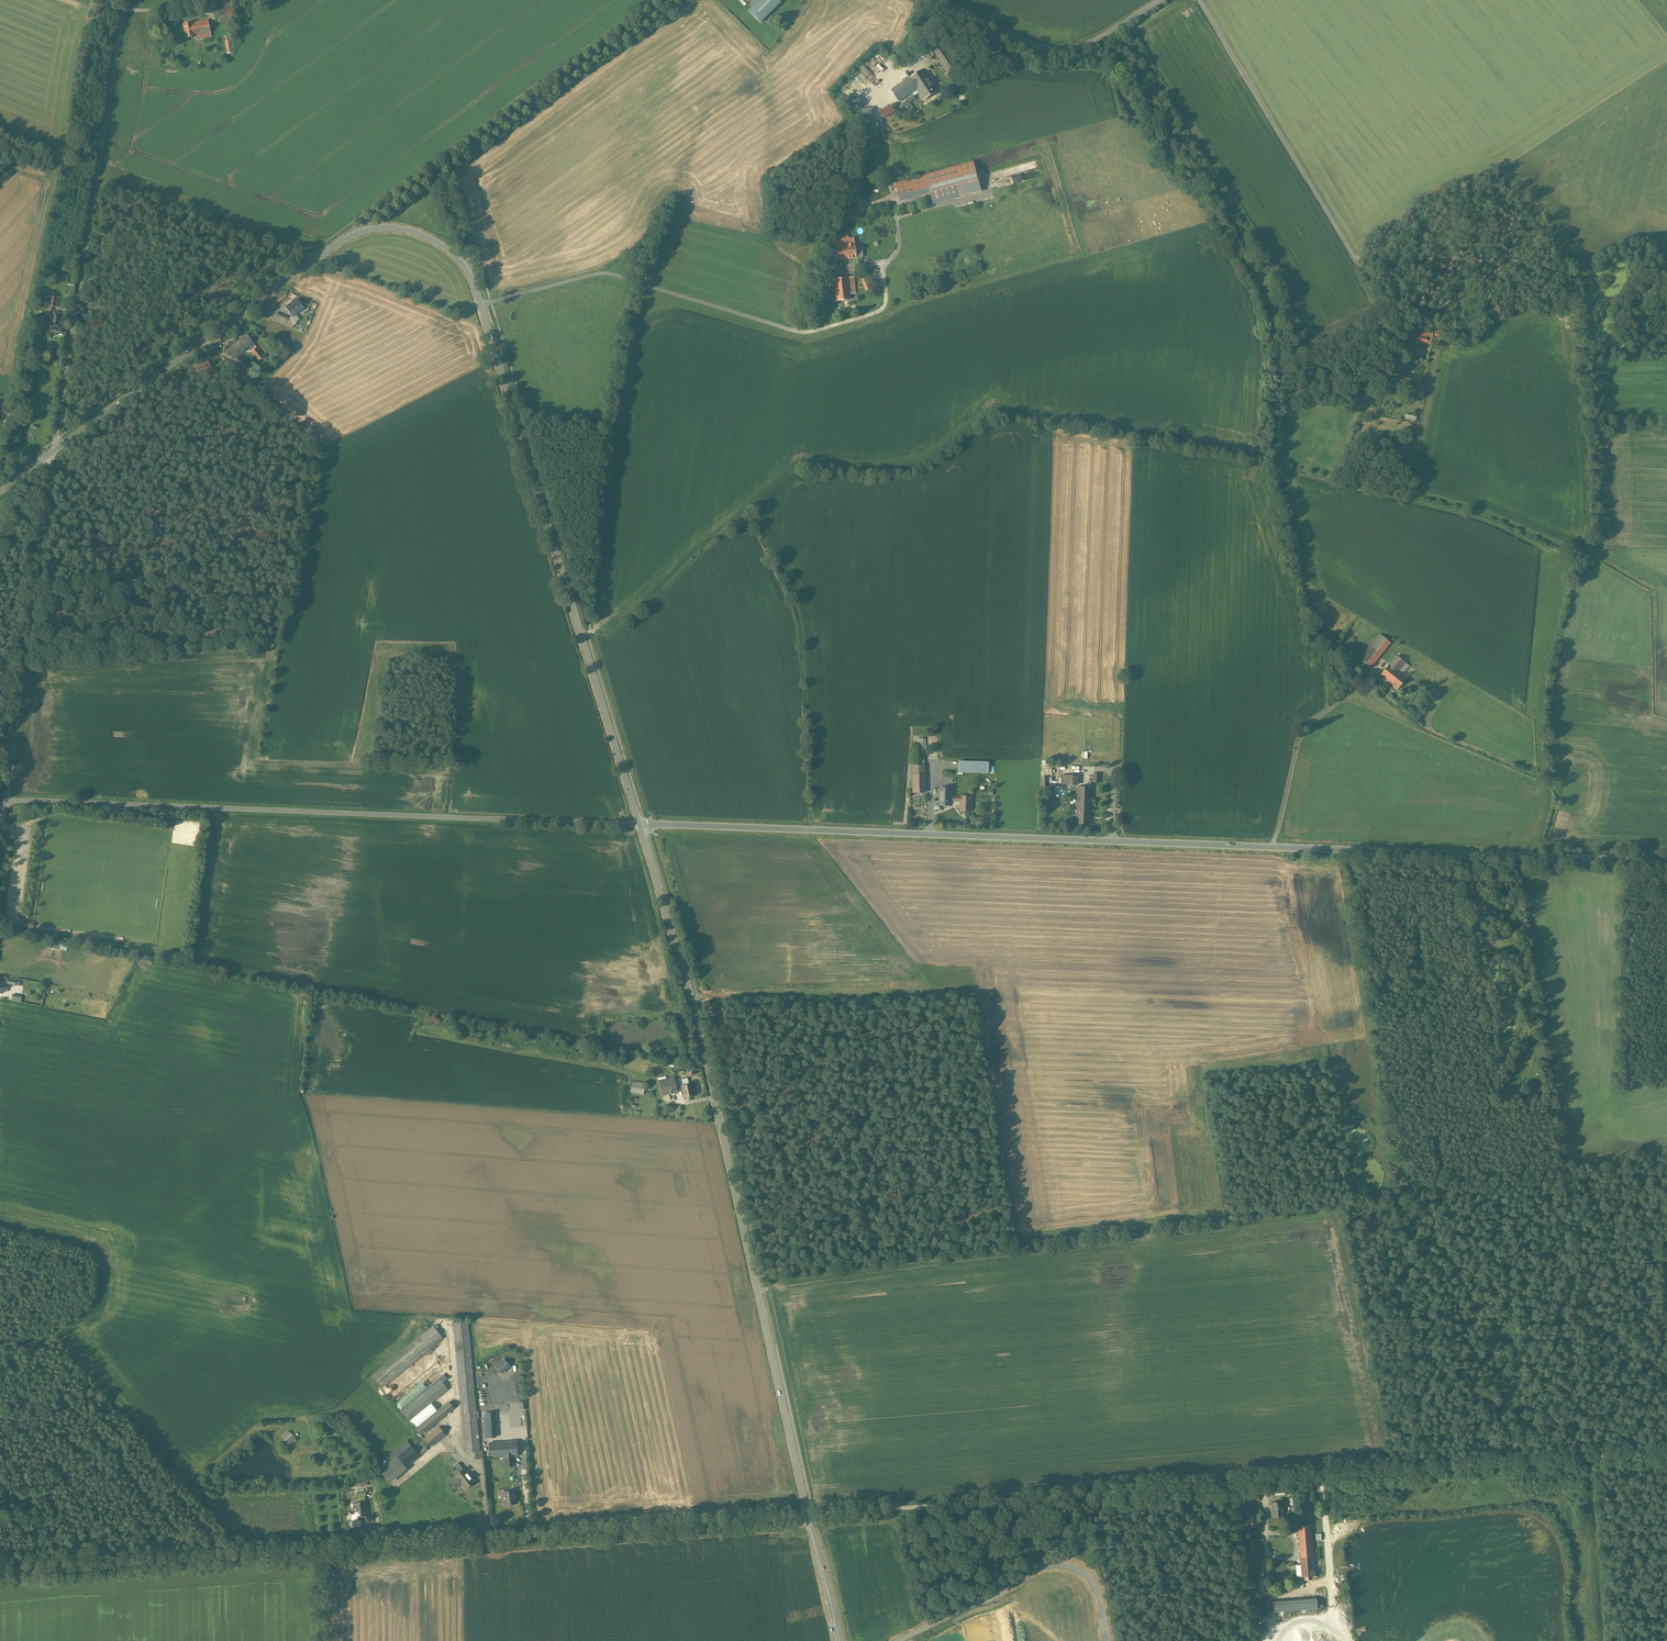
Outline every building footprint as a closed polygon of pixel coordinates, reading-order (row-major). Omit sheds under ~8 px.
[(205,1),(206,9),(215,7),(214,0),(208,0),(205,1)] [(749,10),(760,22),(780,3),(778,0),(759,0),(749,10)] [(230,9),(218,11),(220,22),(232,20),(230,9)] [(208,20),(193,22),(195,36),(203,35),(203,38),(211,37),(208,20)] [(193,22),(184,24),(186,37),(195,36),(193,22)] [(230,36),(225,37),(227,53),(233,52),(230,36)] [(923,69),(910,78),(891,90),(898,101),(917,89),(917,88),(930,80),(923,69)] [(917,88),(917,89),(924,100),(938,91),(930,80),(917,88)] [(870,91),(858,101),(861,104),(869,97),(869,98),(873,94),(870,91)] [(890,104),(879,111),(884,118),(895,111),(890,104)] [(873,107),(862,108),(863,122),(868,121),(869,128),(874,127),(873,107)] [(974,162),(896,183),(900,197),(932,188),(935,201),(958,194),(981,188),(976,171),(974,162)] [(1033,171),(990,180),(992,188),(1035,179),(1033,171)] [(861,216),(844,210),(842,216),(858,222),(861,216)] [(853,239),(847,239),(847,236),(843,237),(843,240),(846,259),(863,257),(861,247),(857,248),(854,245),(853,239)] [(843,240),(834,241),(836,260),(846,259),(843,240)] [(818,270),(816,270),(813,278),(818,280),(824,265),(819,263),(817,267),(819,268),(818,270)] [(867,282),(864,275),(860,276),(866,291),(872,289),(869,281),(867,282)] [(848,277),(833,279),(835,301),(851,299),(850,291),(848,277)] [(57,297),(50,296),(49,305),(54,306),(55,301),(57,301),(57,297)] [(273,306),(284,299),(282,296),(271,304),(273,306)] [(298,299),(287,307),(293,316),(304,308),(298,299)] [(59,313),(53,312),(51,321),(50,321),(49,330),(59,332),(61,323),(59,323),(59,321),(57,321),(59,313)] [(271,320),(283,323),(285,316),(273,313),(271,320)] [(292,317),(282,324),(292,328),(297,324),(292,317)] [(1420,333),(1416,332),(1414,342),(1426,344),(1427,337),(1420,335),(1420,333)] [(245,335),(226,351),(234,360),(243,352),(241,349),(250,342),(245,335)] [(262,356),(255,347),(250,351),(258,360),(262,356)] [(237,365),(229,358),(225,362),(234,369),(237,365)] [(251,373),(239,363),(237,365),(234,369),(245,379),(251,373)] [(1398,374),(1392,372),(1390,380),(1397,381),(1397,380),(1399,381),(1400,374),(1398,374)] [(1420,377),(1409,376),(1410,375),(1400,373),(1400,374),(1399,381),(1398,382),(1408,384),(1408,383),(1411,383),(1411,389),(1412,389),(1411,395),(1422,397),(1423,390),(1421,390),(1422,385),(1419,384),(1420,377)] [(1380,634),(1360,659),(1371,667),(1390,642),(1380,634)] [(1397,656),(1390,664),(1381,675),(1394,686),(1393,687),(1396,689),(1397,688),(1398,689),(1407,678),(1401,673),(1403,671),(1404,671),(1409,665),(1397,656)] [(923,738),(917,739),(917,765),(912,765),(912,793),(925,792),(923,738)] [(982,765),(939,764),(939,771),(982,772),(982,765)] [(1077,775),(1063,775),(1062,784),(1077,785),(1077,775)] [(1092,787),(1078,787),(1077,823),(1090,824),(1092,787)] [(972,796),(961,796),(952,796),(952,788),(940,788),(940,805),(951,805),(951,801),(961,801),(960,811),(972,811),(972,796)] [(1478,882),(1469,882),(1469,892),(1478,892),(1478,882)] [(1478,901),(1469,901),(1469,921),(1477,921),(1477,911),(1478,903),(1478,901)] [(674,1078),(659,1081),(658,1081),(662,1095),(677,1091),(674,1077),(674,1078)] [(646,1083),(633,1081),(630,1092),(644,1094),(646,1083)] [(683,1085),(682,1085),(684,1098),(694,1096),(691,1083),(689,1084),(683,1085)] [(418,1338),(372,1375),(381,1386),(442,1337),(433,1326),(418,1338)] [(504,1359),(497,1366),(502,1372),(510,1365),(504,1359)] [(439,1380),(400,1410),(409,1420),(447,1390),(439,1380)] [(450,1400),(416,1428),(420,1434),(454,1406),(450,1400)] [(493,1413),(484,1413),(486,1430),(494,1429),(493,1413)] [(439,1426),(424,1439),(430,1445),(445,1433),(439,1426)] [(494,1429),(486,1430),(486,1437),(495,1437),(494,1429)] [(293,1435),(286,1441),(290,1445),(296,1439),(293,1435)] [(516,1440),(488,1442),(489,1457),(504,1456),(513,1455),(517,1455),(516,1440)] [(410,1446),(397,1456),(405,1466),(427,1448),(424,1444),(415,1451),(410,1446)] [(480,1450),(474,1451),(474,1452),(475,1458),(483,1458),(483,1450),(480,1450)] [(513,1455),(504,1456),(505,1466),(514,1466),(513,1455)] [(397,1456),(380,1471),(388,1480),(405,1466),(397,1456)] [(474,1482),(463,1468),(463,1469),(458,1463),(454,1466),(459,1472),(455,1475),(456,1476),(450,1481),(455,1488),(462,1483),(466,1488),(474,1482)] [(515,1491),(503,1492),(504,1504),(517,1503),(517,1498),(515,1498),(515,1491)] [(362,1501),(353,1502),(354,1513),(355,1516),(357,1516),(367,1515),(366,1501),(364,1501),(364,1499),(364,1495),(359,1496),(359,1499),(361,1499),(362,1501)] [(1283,1502),(1272,1503),(1273,1517),(1284,1516),(1290,1515),(1290,1512),(1284,1513),(1283,1502)] [(1258,1513),(1246,1515),(1247,1527),(1259,1526),(1258,1513)] [(1311,1525),(1298,1525),(1301,1565),(1296,1565),(1297,1577),(1315,1576),(1311,1525)] [(1260,1539),(1248,1540),(1250,1562),(1262,1561),(1260,1539)] [(1317,1598),(1273,1601),(1274,1611),(1317,1608),(1318,1608),(1317,1598)]
